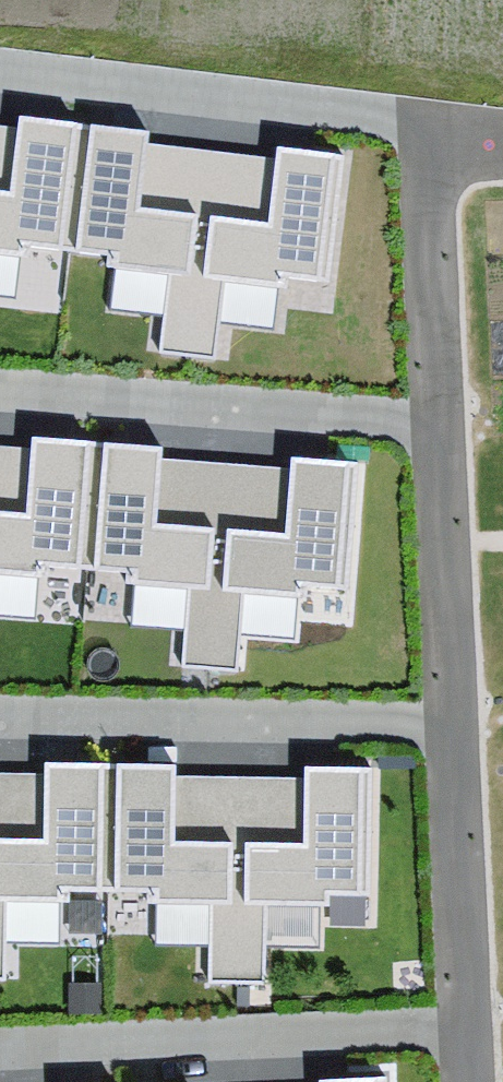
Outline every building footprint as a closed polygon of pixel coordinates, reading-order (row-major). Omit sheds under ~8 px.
[(20,118),(11,194),(0,193),(0,255),(29,258),(30,247),(69,252),(84,126),(20,118)] [(139,210),(148,134),(84,126),(69,252),(108,256),(107,268),(169,275),(160,354),(188,357),(204,218),(139,210)] [(344,157),(278,149),(269,225),(204,218),(188,357),(215,360),(225,281),(287,289),(288,278),(329,283),(344,157)] [(0,513),(0,574),(47,577),(48,567),(87,570),(97,444),(32,439),(27,515),(0,513)] [(162,449),(97,444),(87,570),(126,573),(126,584),(188,588),(182,667),(210,670),(221,530),(156,525),(162,449)] [(286,535),(221,530),(210,670),(237,672),(244,593),(306,597),(307,587),(348,590),(358,464),(292,459),(286,535)] [(0,839),(0,980),(5,980),(6,901),(68,902),(69,891),(108,891),(110,764),(45,763),(44,840),(0,839)] [(175,766),(110,764),(108,891),(148,892),(148,903),(210,903),(210,983),(236,983),(239,843),(174,842),(175,766)] [(304,844),(239,843),(236,983),(264,984),(265,905),(328,905),(328,894),(370,895),(372,769),(305,768),(304,844)]
